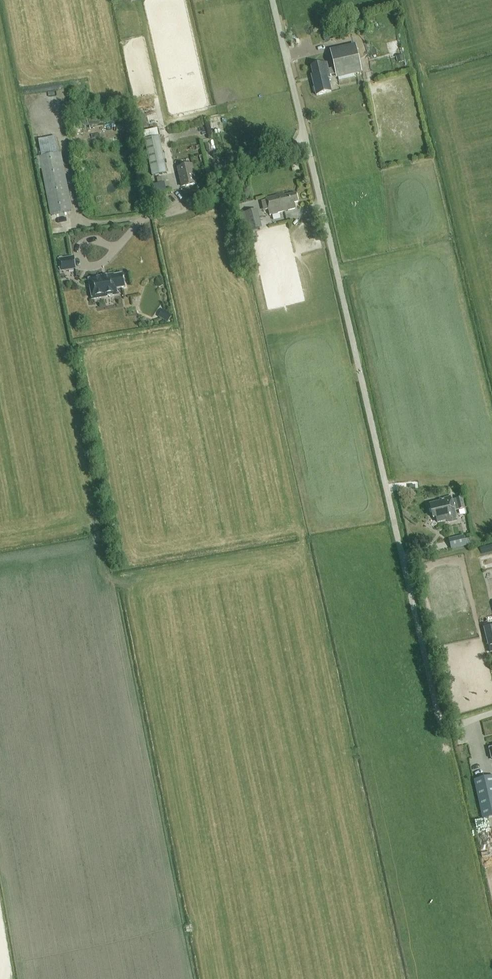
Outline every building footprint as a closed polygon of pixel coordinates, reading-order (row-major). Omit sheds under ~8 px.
[(389,42),(391,53),(401,52),(399,41),(389,42)] [(329,75),(336,74),(337,78),(362,73),(356,44),(331,49),(335,68),(328,70),(326,63),(312,66),(314,81),(313,81),(316,96),(331,93),(328,79),(330,78),(329,75)] [(145,140),(152,176),(167,173),(160,136),(145,140)] [(39,157),(50,215),(72,211),(61,153),(39,157)] [(192,165),(178,168),(182,186),(182,187),(187,186),(197,183),(192,165)] [(264,211),(269,210),(270,215),(296,209),(294,203),(298,202),(296,193),(286,196),(285,194),(266,199),(267,200),(261,202),(264,211)] [(250,231),(262,227),(258,210),(245,213),(250,231)] [(74,256),(58,259),(60,272),(76,269),(74,256)] [(88,279),(92,299),(118,295),(117,289),(126,287),(123,274),(114,275),(114,274),(88,279)] [(163,309),(158,317),(168,323),(173,315),(163,309)] [(449,522),(457,521),(455,511),(452,500),(451,497),(440,500),(440,502),(430,504),(432,514),(435,513),(438,523),(447,521),(449,522)] [(455,511),(459,510),(465,508),(462,498),(452,500),(455,511)] [(464,535),(449,539),(451,549),(466,545),(464,535)] [(463,758),(471,758),(469,741),(461,742),(463,758)] [(474,779),(483,819),(491,817),(491,775),(474,779)]
